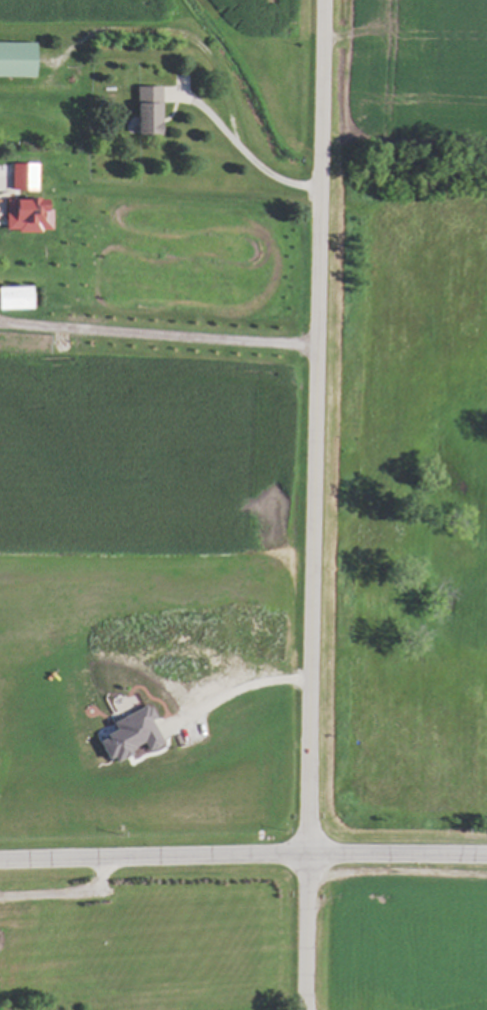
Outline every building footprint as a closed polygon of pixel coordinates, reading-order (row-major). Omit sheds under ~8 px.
[(29,40),(0,41),(0,76),(30,76),(29,40)] [(131,85),(132,133),(154,132),(153,121),(159,121),(158,84),(131,85)] [(8,189),(33,189),(33,163),(9,162),(8,189)] [(2,230),(47,230),(47,208),(40,208),(40,197),(2,197),(2,230)] [(0,286),(0,308),(30,307),(30,285),(0,286)] [(108,721),(112,730),(94,739),(105,761),(141,745),(143,751),(159,744),(147,718),(150,716),(144,704),(108,721)]
